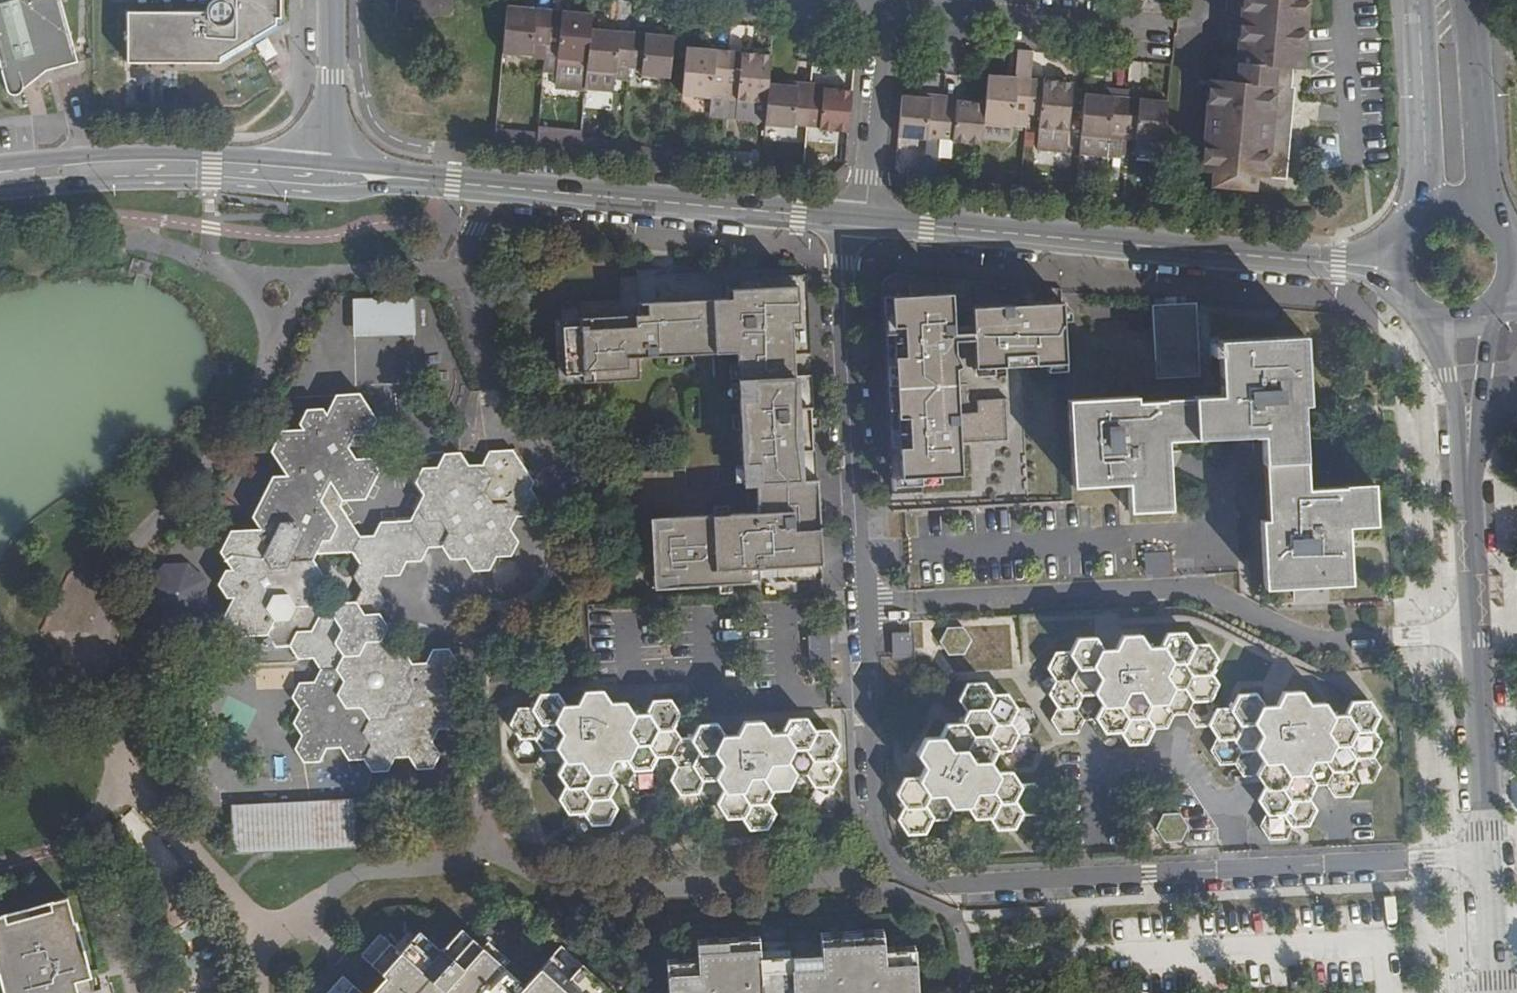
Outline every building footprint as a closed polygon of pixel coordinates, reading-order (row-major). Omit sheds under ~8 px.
[(5,91),(8,92),(12,94),(14,95),(16,95),(18,94),(20,93),(22,88),(17,71),(27,68),(37,65),(41,81),(51,72),(65,68),(75,66),(57,0),(13,0),(14,3),(0,7),(0,69),(5,91)] [(279,0),(211,0),(209,2),(205,5),(204,8),(203,15),(135,15),(136,36),(130,41),(135,47),(135,65),(219,65),(279,30),(279,0)] [(452,0),(395,0),(395,15),(452,16),(452,0)] [(1290,97),(1291,82),(1288,82),(1289,70),(1280,69),(1280,61),(1295,62),(1300,0),(1236,0),(1231,57),(1218,56),(1217,77),(1208,75),(1200,180),(1251,185),(1252,172),(1283,175),(1289,114),(1290,97)] [(504,29),(499,79),(542,82),(547,33),(504,29)] [(542,82),(541,95),(557,96),(558,84),(585,87),(588,54),(589,37),(547,33),(542,82)] [(723,105),(727,57),(686,53),(682,101),(723,105)] [(626,93),(629,58),(588,54),(585,87),(583,110),(617,114),(619,93),(626,93)] [(768,84),(770,61),(727,57),(723,105),(766,110),(767,90),(768,84)] [(667,103),(671,62),(629,58),(626,93),(642,94),(641,101),(667,103)] [(1029,84),(1032,59),(1014,58),(1012,74),(1011,83),(1005,83),(987,80),(985,103),(984,108),(982,129),(1010,131),(1025,132),(1026,119),(1029,84)] [(583,110),(585,87),(558,84),(557,96),(556,109),(583,110)] [(1071,87),(1029,84),(1026,119),(1039,121),(1037,152),(1065,155),(1071,87)] [(796,100),(808,101),(810,87),(784,85),(783,91),(796,93),(796,100)] [(810,87),(808,101),(821,102),(822,95),(835,96),(835,90),(810,87)] [(783,91),(767,90),(766,110),(764,130),(796,134),(796,130),(806,131),(808,101),(796,100),(796,93),(783,91)] [(1109,99),(1125,100),(1126,91),(1110,90),(1109,99)] [(1126,91),(1125,100),(1141,101),(1141,92),(1126,91)] [(847,138),(851,97),(835,96),(822,95),(821,102),(808,101),(806,131),(818,133),(818,136),(847,138)] [(942,110),(943,98),(916,95),(915,102),(927,103),(927,108),(942,110)] [(1109,99),(1084,96),(1078,156),(1108,159),(1110,142),(1121,144),(1125,100),(1109,99)] [(1321,100),(1290,97),(1289,114),(1319,116),(1321,100)] [(965,99),(943,98),(942,110),(957,111),(958,106),(965,106),(965,99)] [(1125,100),(1121,144),(1135,145),(1163,147),(1167,104),(1141,101),(1125,100)] [(901,101),(897,143),(926,145),(926,143),(939,143),(942,110),(927,108),(927,103),(915,102),(901,101)] [(982,129),(984,108),(965,106),(958,106),(957,111),(942,110),(939,143),(951,145),(951,148),(980,151),(980,147),(982,129)] [(1010,131),(982,129),(980,147),(1009,150),(1010,131)] [(536,149),(579,153),(580,142),(580,139),(537,136),(537,139),(536,149)] [(847,138),(818,136),(817,145),(846,147),(847,138)] [(937,161),(939,143),(926,143),(926,145),(925,160),(937,161)] [(1133,161),(1162,164),(1163,147),(1135,145),(1133,161)] [(718,166),(755,169),(757,151),(719,148),(718,166)] [(908,183),(935,186),(937,168),(910,166),(908,183)] [(567,322),(559,322),(560,341),(568,341),(569,366),(561,366),(562,384),(570,384),(630,381),(628,358),(660,357),(661,364),(680,363),(680,356),(692,355),(693,363),(712,362),(711,354),(713,354),(713,355),(731,354),(731,352),(736,352),(737,361),(728,362),(730,404),(739,403),(740,413),(742,464),(733,465),(734,484),(743,484),(756,483),(800,481),(799,450),(809,450),(807,403),(796,403),(794,369),(792,323),(795,322),(802,322),(801,304),(800,285),(727,289),(727,298),(710,299),(627,303),(621,304),(621,319),(567,322)] [(946,293),(894,294),(888,296),(885,298),(882,301),(881,303),(879,308),(879,310),(879,314),(879,323),(891,497),(963,494),(1028,490),(1021,371),(1035,370),(1036,374),(1067,372),(1067,368),(1062,286),(970,292),(946,293)] [(415,331),(414,295),(354,297),(355,333),(415,331)] [(1152,306),(1156,381),(1200,378),(1198,342),(1196,303),(1152,306)] [(415,338),(356,336),(355,381),(414,383),(415,338)] [(1183,398),(1185,439),(1262,436),(1266,520),(1261,521),(1264,589),(1350,585),(1347,522),(1375,521),(1373,484),(1344,485),(1344,488),(1306,490),(1302,405),(1307,405),(1304,336),(1198,342),(1201,398),(1183,398)] [(370,458),(356,459),(349,447),(356,434),(370,434),(377,417),(360,390),(339,391),(328,410),(322,403),(309,405),(301,420),(305,424),(285,425),(273,450),(291,475),(276,477),(253,516),(262,528),(230,530),(221,551),(232,567),(228,568),(220,580),(227,593),(235,593),(223,615),(238,635),(268,634),(276,645),(291,645),(299,658),(315,657),(322,668),(316,679),(303,679),(294,695),(302,709),(295,721),(303,734),(296,747),(305,761),(319,761),(328,746),(341,745),(350,759),(365,759),(373,771),(387,770),(394,757),(410,756),(418,768),(430,768),(439,752),(431,741),(438,727),(451,727),(459,712),(452,700),(458,688),(450,676),(457,662),(448,650),(434,650),(427,664),(412,664),(404,652),(390,652),(382,639),(388,627),(380,613),(387,600),(379,588),(385,576),(399,575),(407,562),(422,562),(429,548),(444,547),(452,560),(466,559),(475,571),(489,570),(496,558),(509,557),(517,543),(509,531),(517,517),(531,516),(538,503),(531,491),(534,484),(513,451),(493,452),(485,466),(469,467),(460,454),(447,454),(439,469),(424,469),(417,483),(425,495),(411,523),(383,524),(376,537),(360,537),(341,507),(344,501),(364,500),(379,474),(370,458)] [(1185,439),(1183,398),(1157,400),(1157,401),(1135,403),(1135,398),(1068,401),(1072,486),(1128,483),(1129,511),(1171,509),(1167,441),(1185,439)] [(673,517),(655,518),(655,528),(658,578),(659,588),(677,587),(771,582),(822,579),(821,554),(819,520),(817,480),(800,481),(756,483),(757,512),(712,515),(673,517)] [(1142,551),(1144,574),(1171,572),(1169,549),(1142,551)] [(207,600),(205,577),(188,562),(165,563),(150,580),(151,603),(168,619),(191,617),(207,600)] [(1053,713),(1059,729),(1097,714),(1104,730),(1120,729),(1125,742),(1174,722),(1168,723),(1167,710),(1165,710),(1214,690),(1211,651),(1207,641),(1189,643),(1183,627),(1181,628),(1174,630),(1114,635),(1115,642),(1097,644),(1092,632),(1069,634),(1070,648),(1049,650),(1051,676),(1050,673),(1053,713)] [(812,661),(830,660),(829,632),(811,632),(812,661)] [(904,779),(898,792),(906,805),(899,819),(907,831),(922,831),(929,817),(944,817),(951,803),(966,802),(974,815),(990,815),(998,827),(1013,827),(1020,813),(1035,812),(1042,799),(1034,786),(1019,787),(1010,774),(995,775),(987,762),(994,749),(1009,748),(1016,735),(1008,722),(1015,709),(1007,696),(992,697),(984,684),(969,684),(962,698),(970,711),(963,724),(947,725),(940,738),(925,739),(918,752),(926,765),(920,778),(904,779)] [(1237,770),(1263,779),(1259,791),(1267,832),(1286,829),(1284,818),(1289,801),(1307,798),(1313,781),(1338,790),(1349,788),(1352,777),(1381,771),(1367,696),(1345,700),(1342,710),(1309,699),(1303,700),(1300,684),(1277,689),(1273,702),(1240,690),(1234,692),(1230,704),(1213,707),(1209,718),(1218,761),(1234,758),(1237,770)] [(519,711),(512,725),(521,737),(536,735),(544,746),(559,746),(568,759),(562,771),(572,785),(565,799),(572,809),(589,809),(594,821),(614,820),(618,807),(611,797),(617,783),(608,769),(614,756),(629,756),(637,769),(654,768),(660,755),(675,754),(681,765),(673,780),(680,793),(672,805),(681,817),(699,817),(705,804),(723,803),(730,815),(746,816),(756,831),(771,830),(778,813),(792,813),(798,801),(810,799),(817,812),(836,811),(845,798),(835,784),(843,772),(834,758),(841,746),(832,732),(817,732),(809,720),(793,721),(786,735),(771,735),(763,723),(747,724),(740,736),(728,737),(720,725),(705,726),(697,739),(683,740),(673,727),(681,712),(674,702),(659,703),(652,715),(634,716),(627,705),(612,705),(603,693),(586,694),(579,707),(566,708),(557,696),(541,697),(533,710),(519,711)] [(227,804),(230,855),(242,856),(358,849),(354,797),(227,804)] [(0,912),(0,992),(75,992),(71,980),(88,975),(74,922),(69,923),(62,897),(0,912)] [(667,949),(670,992),(918,992),(915,935),(893,936),(893,928),(826,932),(827,951),(766,954),(765,935),(703,939),(703,947),(667,949)] [(562,945),(526,985),(463,929),(443,951),(421,931),(402,952),(381,934),(352,966),(328,992),(443,992),(444,992),(446,992),(616,992),(562,945)]
